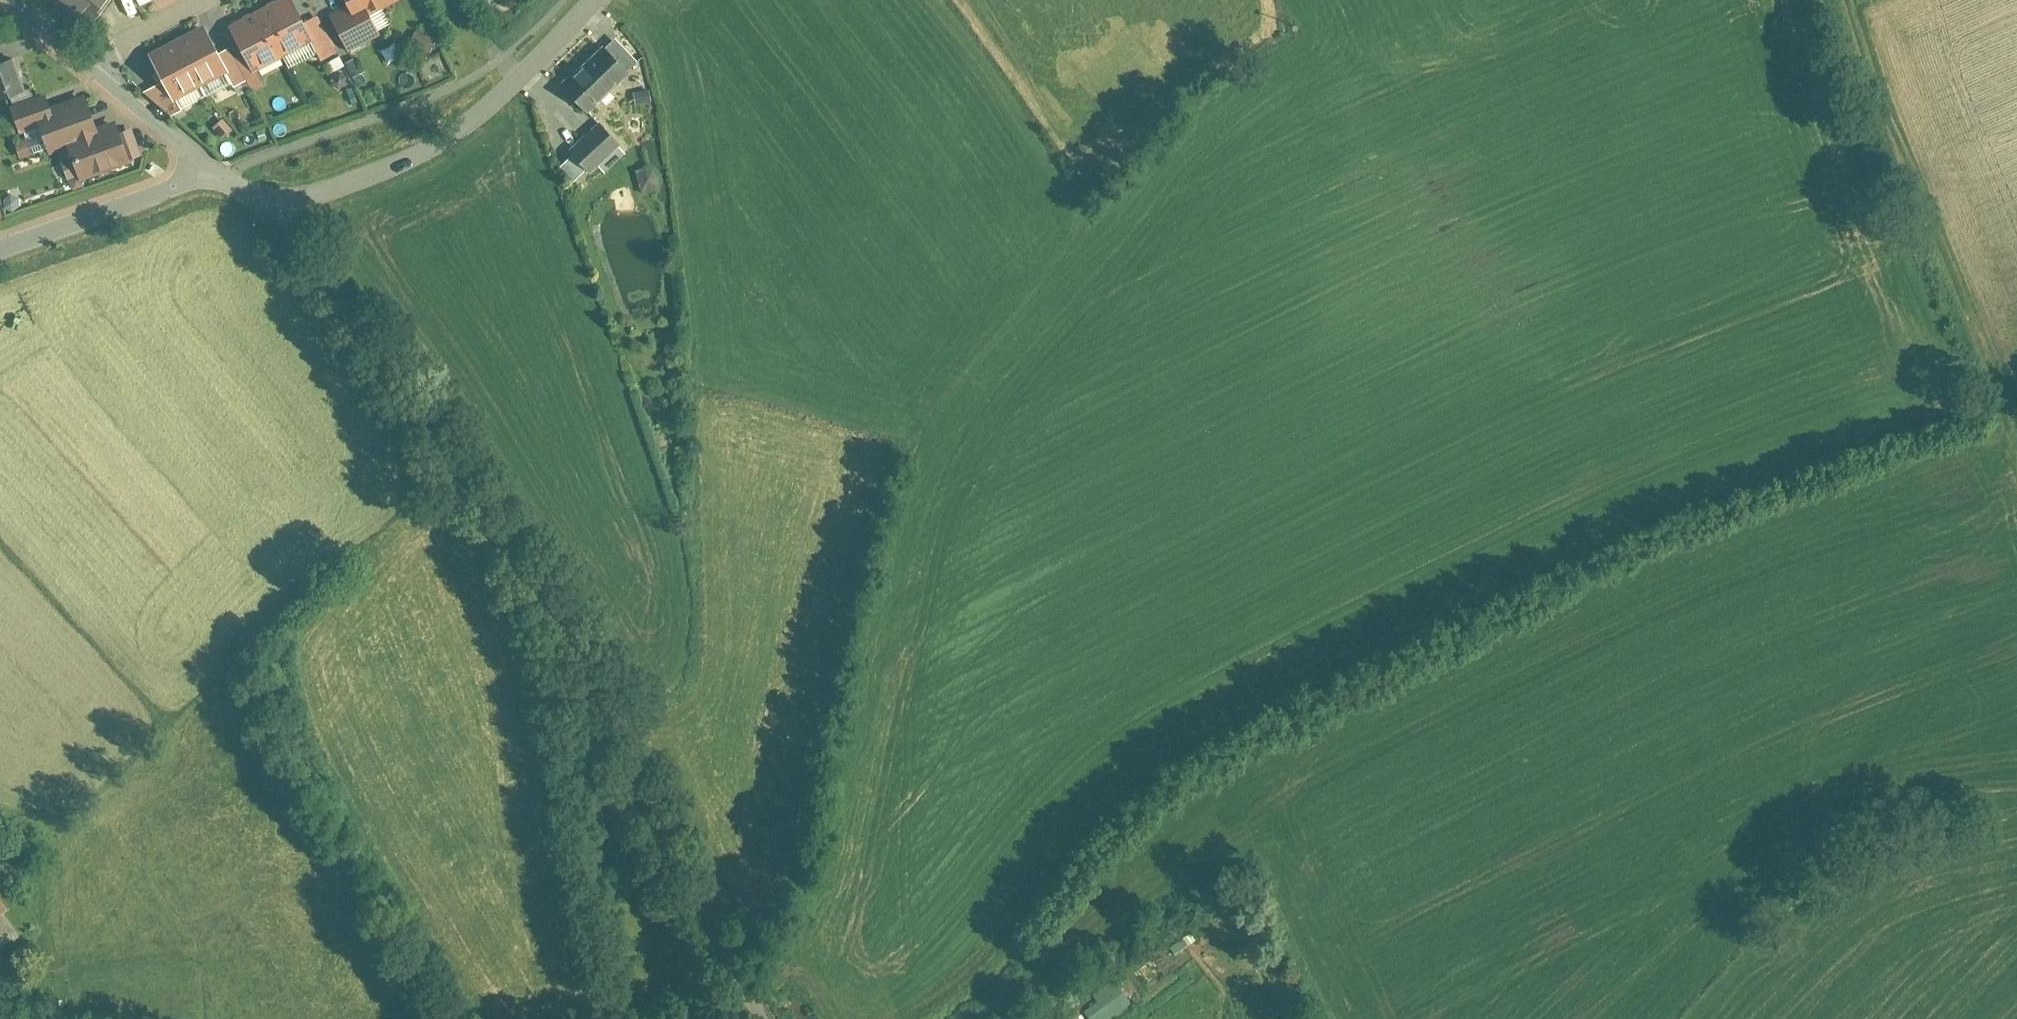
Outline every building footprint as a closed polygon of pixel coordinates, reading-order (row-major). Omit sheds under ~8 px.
[(90,32),(112,0),(48,0),(47,1),(90,32)] [(311,49),(289,0),(227,29),(250,80),(311,49)] [(353,17),(390,0),(345,0),(353,17)] [(224,67),(204,28),(152,55),(173,94),(224,67)] [(567,88),(593,116),(645,67),(618,40),(567,88)] [(0,68),(0,102),(21,96),(13,64),(0,68)] [(47,99),(8,110),(14,134),(37,127),(48,160),(68,153),(78,179),(137,159),(125,125),(97,134),(85,99),(49,109),(47,99)] [(568,160),(589,180),(619,148),(597,128),(568,160)]
